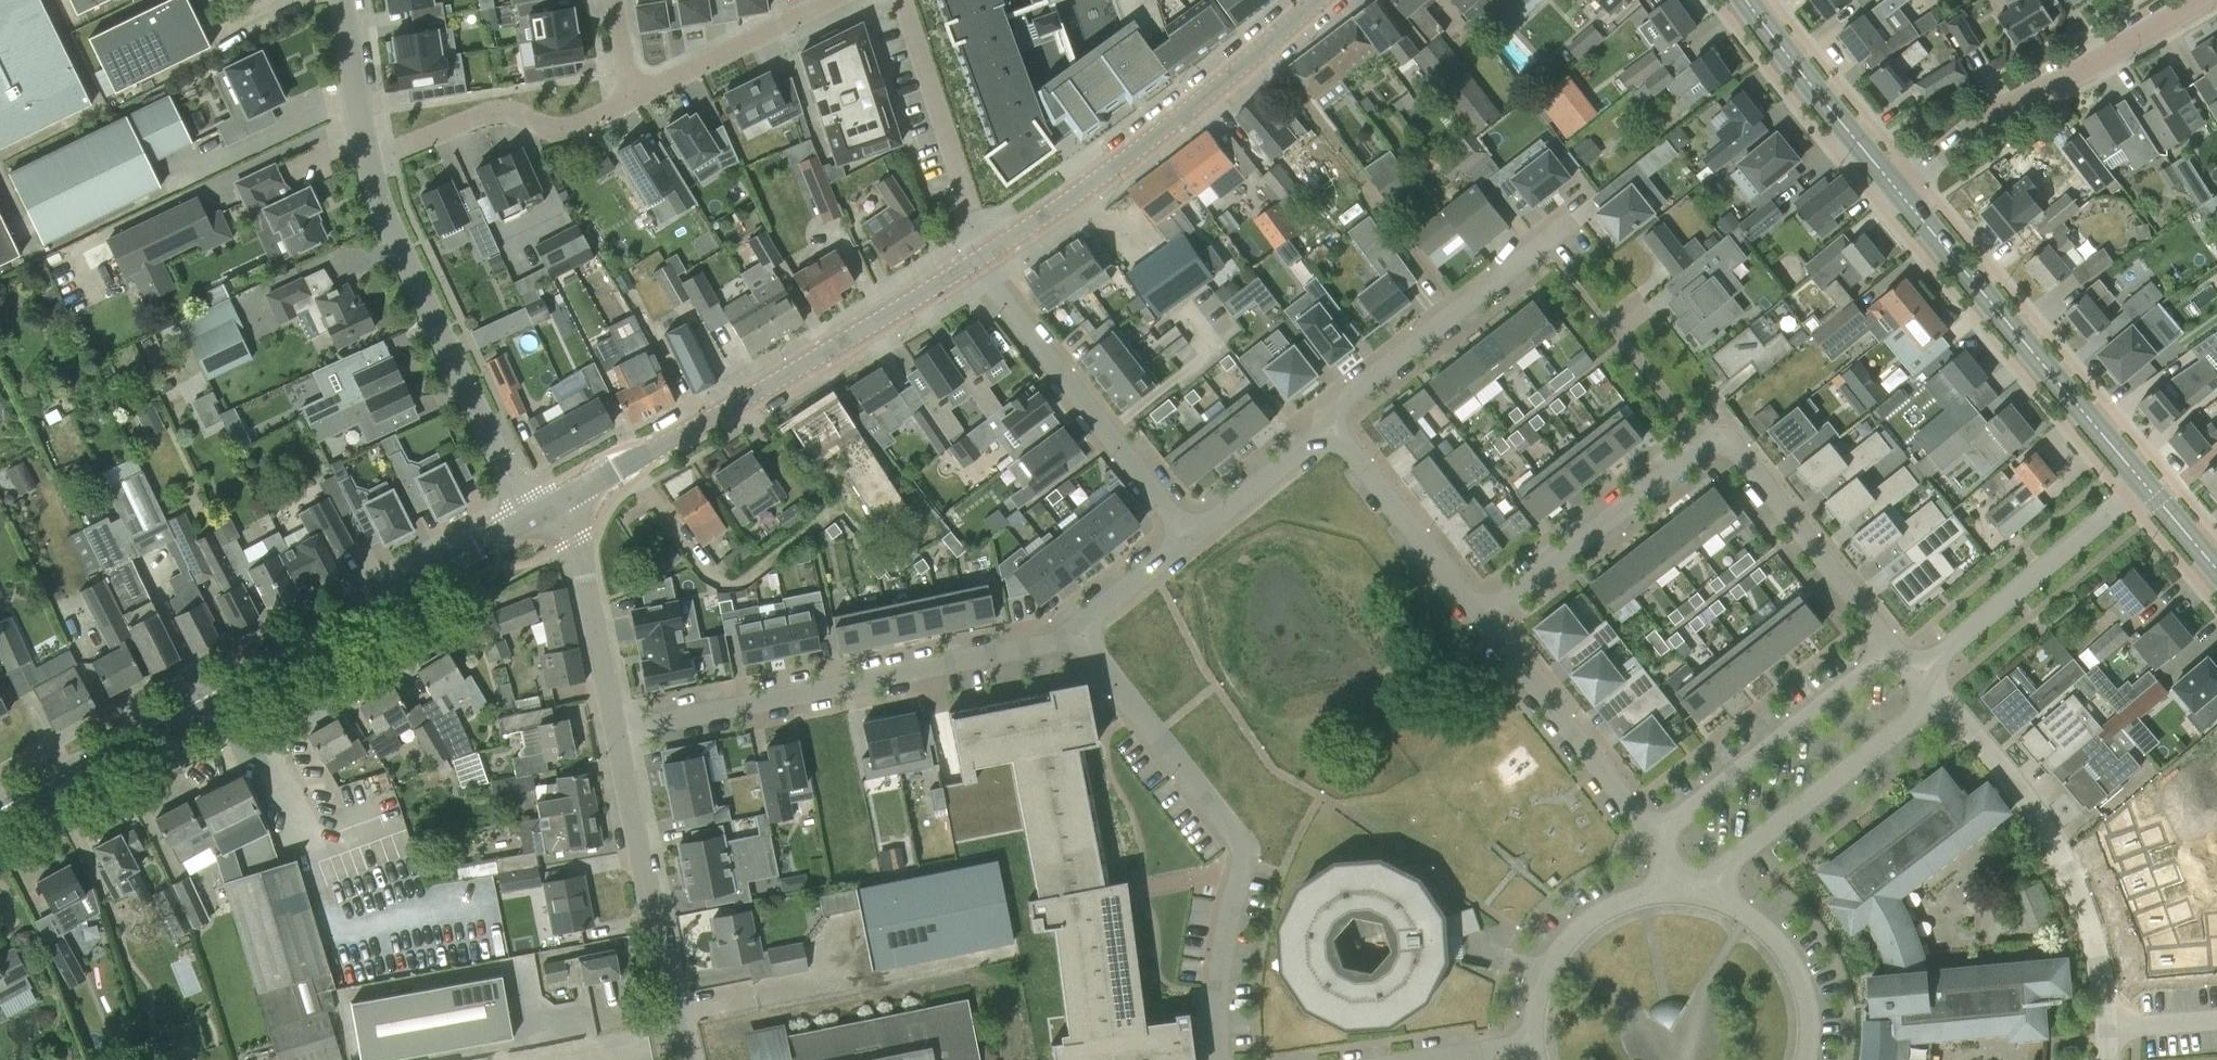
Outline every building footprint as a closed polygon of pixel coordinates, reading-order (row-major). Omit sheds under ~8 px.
[(91,105),(40,0),(0,0),(0,149),(91,105)] [(76,14),(106,0),(69,0),(76,14)] [(114,93),(209,47),(187,0),(167,0),(88,39),(114,93)] [(418,20),(443,16),(441,2),(432,4),(432,0),(385,0),(387,11),(416,7),(418,20)] [(531,41),(576,33),(572,8),(544,13),(541,0),(539,0),(516,4),(518,17),(527,16),(531,41)] [(677,0),(633,0),(638,32),(657,29),(667,27),(666,22),(664,6),(677,4),(677,0)] [(677,4),(680,25),(699,22),(709,20),(708,15),(706,0),(677,0),(677,4)] [(764,0),(734,0),(736,11),(737,16),(746,14),(766,11),(764,0)] [(1052,128),(1063,120),(1078,140),(1104,121),(1103,119),(1126,102),(1128,104),(1167,76),(1166,76),(1167,75),(1168,76),(1175,70),(1154,42),(1171,30),(1163,19),(1154,0),(937,0),(944,20),(944,21),(950,39),(951,39),(991,148),(982,154),(1001,180),(1050,145),(1043,135),(1052,128)] [(1175,70),(1235,26),(1216,0),(1154,0),(1163,19),(1171,30),(1154,42),(1175,70)] [(1240,23),(1271,0),(1224,0),(1240,23)] [(1391,17),(1379,0),(1378,0),(1355,17),(1380,50),(1378,51),(1381,56),(1390,49),(1405,68),(1415,61),(1413,59),(1419,53),(1391,17)] [(1400,8),(1408,16),(1429,46),(1428,46),(1428,47),(1419,53),(1413,59),(1415,61),(1417,60),(1472,132),(1471,133),(1473,136),(1501,115),(1442,37),(1446,32),(1424,6),(1432,0),(1394,0),(1400,8)] [(1463,15),(1464,14),(1471,22),(1482,13),(1490,22),(1501,13),(1516,0),(1451,0),(1463,15)] [(1501,13),(1513,26),(1542,0),(1516,0),(1501,13)] [(1610,16),(1622,5),(1626,9),(1636,0),(1595,0),(1610,16)] [(1671,46),(1697,27),(1677,0),(1670,0),(1649,15),(1671,46)] [(1827,20),(1845,6),(1852,1),(1852,0),(1812,0),(1827,20)] [(1887,18),(1909,0),(1885,0),(1877,6),(1864,16),(1863,16),(1856,21),(1839,34),(1849,47),(1845,50),(1854,62),(1858,59),(1861,62),(1879,48),(1887,58),(1895,51),(1920,36),(1938,24),(1931,12),(1898,33),(1887,18)] [(2059,3),(2057,0),(2018,0),(2009,6),(2011,9),(1997,17),(2014,45),(2053,21),(2046,10),(2059,3)] [(493,7),(479,10),(481,21),(495,18),(493,7)] [(391,37),(395,63),(441,56),(437,31),(445,29),(443,16),(418,20),(420,33),(391,37)] [(1979,45),(1961,16),(1947,24),(1966,54),(1979,45)] [(1341,79),(1378,51),(1380,50),(1355,17),(1317,47),(1341,79)] [(890,115),(885,98),(884,95),(878,97),(872,79),(879,77),(878,74),(877,74),(871,58),(866,59),(860,42),(866,40),(860,24),(799,54),(811,90),(810,90),(821,125),(822,124),(835,165),(899,144),(896,132),(889,134),(883,117),(890,115)] [(1574,44),(1582,55),(1607,39),(1599,27),(1574,44)] [(576,33),(531,41),(535,66),(522,68),(525,83),(554,79),(552,65),(581,60),(577,33),(576,33)] [(1912,84),(1904,74),(1916,64),(1928,54),(1917,40),(1905,49),(1872,76),(1892,101),(1912,84)] [(2192,52),(2203,70),(2206,75),(2216,92),(2216,41),(2210,45),(2208,42),(2192,52)] [(1350,91),(1345,84),(1344,84),(1341,79),(1317,47),(1290,67),(1315,100),(1317,99),(1324,109),(1350,91)] [(1692,66),(1675,78),(1666,67),(1632,91),(1641,104),(1666,86),(1676,99),(1702,80),(1710,91),(1732,76),(1713,50),(1691,65),(1692,66)] [(1634,65),(1645,80),(1663,66),(1653,51),(1634,65)] [(224,69),(248,117),(283,101),(260,52),(224,69)] [(459,79),(457,70),(443,72),(441,56),(395,63),(394,63),(399,90),(428,85),(430,99),(465,93),(463,78),(459,79)] [(1918,84),(1926,97),(1964,75),(1956,61),(1918,84)] [(2155,107),(2143,115),(2166,150),(2192,134),(2176,110),(2191,101),(2169,66),(2140,84),(2155,107)] [(803,113),(790,77),(773,85),(767,74),(740,87),(738,82),(724,89),(727,94),(725,95),(740,127),(764,115),(771,129),(803,113)] [(1954,82),(1960,92),(1971,86),(1964,75),(1954,82)] [(1722,109),(1731,120),(1716,132),(1725,142),(1702,160),(1713,175),(1768,130),(1759,119),(1763,116),(1743,92),(1722,109)] [(191,143),(168,96),(125,117),(148,163),(191,143)] [(1260,96),(1236,117),(1261,146),(1260,146),(1272,160),(1296,141),(1297,142),(1298,141),(1309,132),(1295,117),(1285,125),(1260,96)] [(2207,105),(2216,120),(2216,99),(2207,105)] [(2112,107),(2110,104),(2083,121),(2092,135),(2085,140),(2098,157),(2109,170),(2127,159),(2135,170),(2160,154),(2149,137),(2137,118),(2124,127),(2112,107)] [(1566,138),(1598,114),(1591,105),(1560,129),(1566,138)] [(677,115),(666,123),(668,126),(664,128),(674,143),(670,145),(678,159),(682,156),(691,169),(711,157),(719,170),(738,162),(722,125),(707,134),(694,115),(687,119),(685,115),(679,119),(677,115)] [(160,187),(148,163),(125,117),(8,174),(42,244),(160,187)] [(218,130),(226,146),(248,136),(241,119),(218,130)] [(1244,177),(1235,165),(1234,165),(1209,132),(1171,161),(1197,195),(1205,188),(1210,185),(1220,199),(1246,180),(1244,177)] [(1473,136),(1471,133),(1457,143),(1462,150),(1440,167),(1451,182),(1467,170),(1487,154),(1473,136)] [(1740,164),(1770,202),(1771,201),(1771,200),(1784,190),(1776,180),(1800,160),(1798,159),(1799,153),(1795,149),(1789,148),(1778,133),(1740,164)] [(2080,133),(2063,147),(2098,192),(2106,186),(2109,183),(2114,180),(2115,179),(2116,179),(2109,170),(2098,157),(2085,140),(2080,133)] [(696,202),(672,164),(661,171),(641,137),(635,140),(633,137),(619,146),(621,149),(615,152),(628,173),(625,175),(635,190),(638,188),(647,204),(661,195),(673,215),(696,202)] [(1666,138),(1652,150),(1664,164),(1678,153),(1677,151),(1666,138)] [(796,163),(822,223),(841,214),(812,147),(797,154),(800,161),(796,163)] [(522,210),(544,200),(520,149),(498,159),(522,210)] [(1516,158),(1490,178),(1507,200),(1520,190),(1534,207),(1538,204),(1540,206),(1551,198),(1548,195),(1571,178),(1550,150),(1525,170),(1516,158)] [(499,221),(522,210),(498,159),(476,170),(499,221)] [(1197,195),(1171,161),(1129,192),(1170,245),(1127,274),(1159,317),(1216,278),(1186,235),(1194,229),(1178,209),(1197,195)] [(1373,178),(1390,203),(1415,186),(1398,161),(1373,178)] [(1621,195),(1598,213),(1608,225),(1605,227),(1614,238),(1617,236),(1620,240),(1654,213),(1640,195),(1654,185),(1636,163),(1611,183),(1621,195)] [(1267,184),(1285,205),(1303,191),(1302,191),(1278,164),(1262,178),(1267,184)] [(2169,164),(2159,171),(2170,188),(2180,182),(2169,164)] [(281,183),(273,165),(235,183),(249,211),(261,205),(265,213),(262,217),(267,227),(271,227),(274,231),(279,229),(292,254),(325,238),(323,235),(325,232),(322,226),(319,225),(313,212),(318,210),(316,204),(317,200),(314,195),(311,194),(308,188),(279,201),(273,187),(281,183)] [(2195,168),(2180,178),(2192,196),(2207,187),(2195,168)] [(1842,211),(1859,198),(1842,176),(1830,185),(1825,179),(1794,203),(1823,238),(1838,226),(1833,219),(1842,211)] [(890,205),(861,224),(871,238),(878,248),(890,266),(922,244),(910,226),(900,212),(910,205),(891,177),(877,187),(890,205)] [(2027,177),(1983,214),(2005,240),(2029,221),(2044,239),(2062,224),(2081,209),(2067,193),(2043,212),(2031,198),(2039,192),(2027,177)] [(2109,183),(2106,186),(2113,194),(2121,187),(2115,179),(2114,180),(2109,183)] [(499,251),(478,207),(465,213),(450,181),(445,184),(445,185),(441,187),(441,186),(437,187),(436,184),(422,191),(424,193),(420,195),(426,208),(425,209),(427,213),(428,212),(438,234),(463,223),(480,260),(499,251)] [(1509,226),(1477,184),(1412,235),(1428,255),(1459,232),(1475,252),(1509,226)] [(2195,209),(2207,227),(2216,221),(2216,201),(2214,197),(2213,197),(2199,207),(2195,209)] [(146,301),(167,291),(153,262),(226,227),(218,212),(206,218),(196,198),(107,241),(124,276),(132,272),(146,301)] [(1741,228),(1751,240),(1783,215),(1773,202),(1741,228)] [(1255,220),(1276,249),(1299,232),(1278,203),(1255,220)] [(1731,213),(1719,223),(1727,233),(1739,224),(1731,213)] [(19,256),(0,216),(0,265),(19,256)] [(1410,303),(1402,292),(1417,281),(1370,216),(1348,232),(1382,278),(1359,295),(1362,299),(1359,301),(1368,313),(1371,311),(1382,325),(1410,303)] [(1642,238),(1673,276),(1694,260),(1663,221),(1642,238)] [(2085,261),(2073,246),(2075,245),(2067,235),(2070,232),(2062,224),(2044,239),(2042,240),(2047,247),(2026,265),(2048,291),(2071,272),(2081,285),(2113,263),(2103,248),(2085,261)] [(557,238),(573,270),(593,259),(577,227),(557,238)] [(747,241),(766,273),(782,264),(763,231),(747,241)] [(1693,284),(1669,303),(1683,320),(1686,317),(1693,326),(1689,328),(1702,345),(1712,337),(1713,338),(1717,335),(1716,334),(1737,317),(1736,315),(1735,316),(1724,301),(1729,297),(1730,298),(1731,297),(1715,278),(1726,269),(1728,272),(1747,257),(1729,234),(1719,242),(1709,250),(1701,256),(1681,272),(1682,273),(1683,272),(1693,284)] [(1852,287),(1885,260),(1863,234),(1830,262),(1822,252),(1804,267),(1840,310),(1853,299),(1847,290),(1852,287)] [(1713,235),(1703,243),(1709,250),(1719,242),(1713,235)] [(553,280),(573,270),(557,238),(536,248),(553,280)] [(1105,270),(1112,265),(1097,244),(1090,249),(1083,238),(1063,252),(1088,288),(1091,293),(1111,279),(1105,270)] [(1288,241),(1275,250),(1289,270),(1302,260),(1288,241)] [(828,298),(854,282),(834,249),(792,276),(815,314),(832,304),(828,298)] [(1088,288),(1063,252),(1045,265),(1067,297),(1070,302),(1088,288)] [(674,254),(664,260),(666,265),(669,263),(676,276),(684,271),(674,254)] [(498,255),(487,260),(493,272),(504,267),(498,255)] [(653,272),(673,308),(689,298),(676,276),(669,263),(666,265),(653,272)] [(1067,297),(1045,265),(1026,278),(1037,293),(1034,296),(1042,307),(1036,311),(1040,316),(1067,297)] [(544,266),(514,282),(520,294),(551,278),(544,266)] [(681,283),(698,313),(718,302),(701,272),(681,283)] [(1311,291),(1289,307),(1299,320),(1298,321),(1332,364),(1335,362),(1338,365),(1349,357),(1346,353),(1354,348),(1335,323),(1346,315),(1316,276),(1305,284),(1311,291)] [(753,291),(753,292),(754,292),(779,335),(803,322),(776,277),(753,291)] [(1278,303),(1259,277),(1224,303),(1234,317),(1255,301),(1264,313),(1278,303)] [(267,295),(279,323),(314,306),(318,315),(325,318),(329,327),(327,328),(336,348),(359,338),(357,335),(374,327),(363,305),(357,308),(346,285),(331,292),(329,289),(315,296),(310,294),(303,279),(267,295)] [(1902,324),(1902,325),(1927,304),(1905,279),(1881,299),(1881,300),(1869,310),(1878,320),(1882,316),(1893,331),(1902,324)] [(2085,296),(2083,298),(2066,312),(2090,340),(2110,324),(2099,310),(2114,297),(2099,279),(2082,293),(2085,296)] [(2163,296),(2151,281),(2120,307),(2133,321),(2163,296)] [(535,287),(520,294),(525,305),(540,298),(535,287)] [(754,292),(753,292),(748,295),(748,294),(722,310),(748,354),(779,335),(754,292)] [(1139,295),(1126,305),(1134,316),(1140,312),(1147,307),(1139,295)] [(180,322),(208,380),(252,359),(235,322),(239,320),(229,298),(180,322)] [(59,301),(48,306),(55,320),(66,314),(59,301)] [(1557,330),(1535,301),(1513,318),(1536,347),(1557,330)] [(1823,325),(1811,335),(1827,354),(1868,321),(1853,303),(1824,326),(1823,325)] [(1927,304),(1902,325),(1913,338),(1901,348),(1910,359),(1921,349),(1923,351),(1948,330),(1927,304)] [(2143,318),(2099,354),(2111,368),(2108,371),(2117,383),(2121,380),(2122,382),(2168,343),(2182,332),(2159,304),(2143,318)] [(1155,318),(1147,307),(1140,312),(1148,323),(1155,318)] [(1801,323),(1811,335),(1823,325),(1813,313),(1801,323)] [(507,317),(471,333),(478,348),(514,332),(507,317)] [(1516,363),(1536,347),(1513,318),(1493,334),(1516,363)] [(1096,330),(1088,319),(1081,324),(1089,335),(1096,330)] [(1097,345),(1118,329),(1110,319),(1096,330),(1089,335),(1097,345)] [(983,371),(1001,358),(975,321),(951,337),(970,366),(958,374),(962,381),(961,382),(986,418),(1001,407),(987,386),(991,383),(983,371)] [(687,323),(664,335),(692,393),(693,393),(716,382),(713,375),(687,323)] [(1761,374),(1794,348),(1781,331),(1764,345),(1749,326),(1710,357),(1712,360),(1709,362),(1720,376),(1723,374),(1729,381),(1752,362),(1761,374)] [(1098,375),(1132,347),(1118,329),(1097,345),(1083,356),(1098,375)] [(1495,379),(1516,363),(1493,334),(1473,350),(1495,379)] [(1179,350),(1189,343),(1183,336),(1174,344),(1179,350)] [(1262,340),(1239,359),(1261,387),(1273,378),(1289,398),(1302,387),(1305,390),(1317,381),(1315,378),(1318,375),(1310,365),(1295,346),(1278,360),(1262,340)] [(1894,359),(1880,341),(1874,346),(1866,352),(1867,352),(1880,369),(1894,359)] [(962,381),(958,374),(936,343),(931,347),(928,344),(915,353),(918,356),(912,360),(932,389),(919,397),(948,439),(962,429),(953,406),(944,393),(961,382),(962,381)] [(1169,358),(1179,350),(1174,344),(1164,351),(1169,358)] [(1146,365),(1132,347),(1098,375),(1111,392),(1146,365)] [(640,353),(625,360),(652,414),(674,403),(660,374),(663,373),(651,348),(640,353)] [(1475,395),(1495,379),(1473,350),(1452,366),(1475,395)] [(1942,370),(1930,379),(1956,411),(1935,428),(1945,440),(1958,430),(1978,414),(1978,413),(1965,398),(1966,396),(1971,392),(1988,378),(1965,350),(1948,364),(1942,369),(1941,369),(1942,370)] [(514,389),(519,387),(504,355),(486,363),(511,417),(524,411),(514,389)] [(1236,364),(1229,355),(1220,362),(1227,371),(1236,364)] [(300,409),(308,425),(402,382),(399,376),(402,374),(396,362),(393,364),(391,358),(367,369),(361,357),(334,370),(343,389),(300,409)] [(2198,401),(2216,384),(2216,374),(2203,358),(2163,385),(2162,384),(2139,403),(2162,432),(2198,402),(2198,401)] [(652,414),(625,360),(610,367),(622,391),(615,394),(630,425),(652,414)] [(1161,383),(1146,365),(1111,392),(1126,411),(1161,383)] [(1454,412),(1475,395),(1452,366),(1431,383),(1454,412)] [(1568,367),(1559,374),(1567,383),(1576,377),(1568,367)] [(893,414),(906,406),(897,391),(896,392),(880,368),(848,388),(863,410),(855,416),(867,431),(878,424),(884,432),(899,423),(893,414)] [(1556,392),(1567,383),(1559,374),(1548,383),(1556,392)] [(1839,374),(1832,380),(1839,389),(1845,383),(1846,383),(1839,374)] [(1868,374),(1851,387),(1868,408),(1884,395),(1868,374)] [(402,382),(308,425),(316,441),(358,422),(367,441),(394,428),(389,416),(413,405),(410,399),(413,398),(407,386),(404,387),(402,382)] [(1577,399),(1586,391),(1579,382),(1570,389),(1577,399)] [(1845,383),(1839,389),(1860,415),(1867,410),(1845,383)] [(583,406),(565,415),(580,442),(611,425),(597,398),(595,399),(588,386),(576,393),(583,406)] [(1430,440),(1415,421),(1437,404),(1424,388),(1376,426),(1396,451),(1404,444),(1412,454),(1430,440)] [(1192,406),(1201,399),(1194,389),(1185,397),(1192,406)] [(974,459),(973,457),(1003,435),(1015,451),(1035,436),(1029,428),(1046,415),(1042,410),(1044,408),(1036,398),(1034,400),(1032,397),(1030,399),(1024,391),(943,451),(957,471),(974,459)] [(1545,400),(1538,391),(1528,398),(1536,408),(1545,400)] [(1271,421),(1248,392),(1227,409),(1250,438),(1271,421)] [(213,393),(194,402),(199,411),(217,402),(213,393)] [(148,394),(135,400),(141,413),(154,407),(148,394)] [(907,509),(847,415),(835,397),(789,426),(801,445),(811,460),(812,460),(820,472),(833,464),(825,451),(834,446),(836,444),(850,466),(842,470),(879,527),(907,509)] [(1566,407),(1558,398),(1549,405),(1556,415),(1566,407)] [(1167,416),(1176,409),(1169,399),(1159,407),(1167,416)] [(1771,403),(1751,419),(1763,434),(1768,430),(1782,418),(1771,403)] [(1987,424),(1988,426),(1973,438),(1995,465),(2010,452),(2010,453),(2034,433),(2010,405),(1987,424)] [(951,445),(924,406),(910,415),(937,454),(951,445)] [(1829,421),(1818,430),(1799,406),(1782,418),(1768,430),(1788,455),(1811,438),(1820,450),(1830,442),(1840,435),(1829,421)] [(141,413),(137,415),(143,426),(160,419),(154,407),(141,413)] [(1167,416),(1159,407),(1150,414),(1157,424),(1167,416)] [(1525,416),(1517,407),(1508,414),(1515,424),(1525,416)] [(56,409),(44,415),(49,425),(61,419),(56,409)] [(1250,438),(1227,409),(1207,425),(1230,454),(1250,438)] [(1643,439),(1620,410),(1599,426),(1622,456),(1643,439)] [(580,442),(565,415),(547,425),(540,412),(527,419),(534,432),(533,433),(548,460),(580,442)] [(1545,423),(1538,414),(1528,421),(1536,431),(1545,423)] [(2191,465),(2216,443),(2216,429),(2212,423),(2199,433),(2191,423),(2170,440),(2191,465)] [(1026,484),(1035,496),(1066,472),(1059,462),(1076,449),(1061,427),(1062,426),(1061,425),(1018,457),(1034,479),(1026,484)] [(1230,454),(1207,425),(1186,441),(1209,470),(1230,454)] [(1622,456),(1599,426),(1578,443),(1601,472),(1622,456)] [(1503,438),(1495,428),(1486,435),(1493,445),(1503,438)] [(1525,439),(1517,430),(1508,437),(1515,447),(1525,439)] [(1945,440),(1928,454),(1939,468),(1940,470),(1970,445),(1958,430),(1945,440)] [(1840,472),(1849,483),(1857,477),(1891,450),(1877,431),(1843,458),(1830,442),(1820,450),(1798,468),(1800,471),(1798,473),(1806,482),(1808,481),(1816,491),(1840,472)] [(393,436),(380,441),(388,456),(399,450),(393,436)] [(1510,447),(1503,438),(1493,445),(1501,455),(1510,447)] [(1444,458),(1430,440),(1412,454),(1419,463),(1411,470),(1430,494),(1478,457),(1466,441),(1444,458)] [(1209,470),(1186,441),(1165,458),(1188,487),(1209,470)] [(1601,472),(1578,443),(1558,459),(1581,488),(1601,472)] [(462,504),(443,465),(423,475),(418,465),(409,463),(407,464),(399,450),(388,456),(416,512),(430,506),(436,517),(446,512),(449,516),(462,510),(460,505),(462,504)] [(786,497),(774,479),(770,482),(750,452),(729,467),(714,476),(734,506),(730,509),(742,526),(755,518),(755,517),(773,505),(786,497)] [(2038,495),(2037,494),(2056,477),(2036,453),(2016,470),(2026,482),(1985,515),(2002,535),(2012,527),(2007,521),(2038,495)] [(1483,508),(1469,490),(1490,472),(1478,457),(1430,494),(1449,519),(1458,512),(1465,522),(1483,508)] [(1581,488),(1558,459),(1537,475),(1560,504),(1581,488)] [(410,530),(391,491),(371,501),(366,492),(357,489),(355,490),(348,476),(339,460),(329,465),(337,482),(365,538),(378,532),(384,543),(394,538),(397,542),(410,536),(408,531),(410,530)] [(6,470),(20,496),(37,487),(23,461),(6,470)] [(2200,477),(2216,497),(2216,463),(2200,477)] [(1868,507),(1876,518),(1885,511),(1919,484),(1904,466),(1870,493),(1857,477),(1849,483),(1825,502),(1827,505),(1825,507),(1833,517),(1835,515),(1844,526),(1868,507)] [(1110,470),(1103,475),(1106,487),(1117,478),(1110,470)] [(1982,487),(1990,497),(2010,480),(2002,470),(1982,487)] [(172,538),(142,471),(105,488),(138,555),(163,542),(171,538),(172,538)] [(1560,504),(1537,475),(1516,491),(1539,520),(1560,504)] [(1138,526),(1122,506),(1133,498),(1117,479),(1106,487),(1112,495),(1096,507),(1120,539),(1137,526),(1137,527),(1138,526)] [(1068,480),(1055,489),(1062,497),(1074,488),(1068,480)] [(1717,533),(1738,516),(1715,487),(1694,504),(1717,533)] [(674,503),(702,545),(724,530),(696,488),(674,503)] [(5,496),(4,500),(6,503),(10,505),(14,503),(15,499),(13,495),(9,494),(5,496)] [(288,550),(280,554),(291,575),(298,589),(321,577),(323,582),(334,576),(345,570),(337,555),(353,547),(326,498),(298,513),(311,538),(288,550)] [(1885,511),(1876,518),(1852,537),(1855,540),(1853,541),(1860,551),(1863,549),(1871,560),(1895,541),(1904,552),(1953,513),(1945,503),(1938,509),(1931,500),(1897,527),(1885,511)] [(803,517),(793,504),(781,514),(782,516),(777,520),(785,530),(803,517)] [(1696,549),(1717,533),(1694,504),(1674,520),(1696,549)] [(1120,539),(1096,507),(1095,508),(1080,521),(1104,551),(1120,539)] [(1498,526),(1483,508),(1465,522),(1473,532),(1465,538),(1484,563),(1532,526),(1519,509),(1498,526)] [(997,509),(983,519),(993,533),(1008,523),(1005,519),(997,509)] [(1017,509),(1005,519),(1008,523),(1010,527),(1023,517),(1017,509)] [(240,584),(233,572),(223,552),(222,553),(220,547),(212,532),(196,540),(183,513),(166,520),(187,563),(202,556),(222,593),(216,597),(233,630),(258,617),(241,584),(240,584)] [(1912,563),(1888,582),(1909,609),(1944,582),(1928,563),(1967,532),(1953,513),(1904,552),(1912,563)] [(107,518),(82,532),(98,565),(105,579),(134,643),(151,674),(179,658),(169,639),(128,554),(127,555),(111,522),(110,523),(107,518)] [(1676,565),(1696,549),(1674,520),(1653,536),(1676,565)] [(1104,551),(1080,521),(1063,533),(1087,564),(1104,551)] [(841,532),(834,522),(824,530),(831,539),(841,532)] [(220,547),(222,553),(223,552),(233,572),(248,564),(236,539),(238,538),(230,523),(221,527),(229,542),(220,547)] [(271,558),(248,570),(259,591),(269,610),(283,603),(285,604),(293,600),(294,597),(298,595),(296,591),(298,589),(291,575),(280,554),(288,550),(278,531),(262,540),(262,541),(271,558)] [(957,541),(949,531),(940,539),(948,548),(957,541)] [(98,565),(82,532),(65,541),(83,574),(98,565)] [(1087,564),(1063,533),(1054,540),(1048,532),(1040,538),(1046,547),(1047,546),(1071,577),(1087,564)] [(1655,581),(1676,565),(1653,536),(1633,552),(1655,581)] [(171,538),(163,542),(179,575),(169,580),(175,590),(173,591),(176,596),(169,599),(178,616),(175,617),(193,652),(218,638),(209,622),(213,620),(188,570),(171,538)] [(956,558),(965,550),(957,541),(948,548),(956,558)] [(721,559),(729,571),(752,555),(743,543),(721,559)] [(658,554),(666,567),(679,558),(670,545),(658,554)] [(1071,577),(1047,546),(1046,547),(1031,559),(1031,558),(1030,559),(1055,590),(1055,589),(1071,577)] [(807,551),(794,553),(796,563),(808,561),(807,551)] [(1655,581),(1633,552),(1612,568),(1635,597),(1655,581)] [(879,563),(871,553),(861,561),(869,570),(879,563)] [(1755,562),(1748,553),(1738,560),(1746,570),(1755,562)] [(928,568),(922,558),(912,565),(919,575),(928,568)] [(1055,590),(1030,559),(1014,571),(1013,570),(1004,578),(1008,598),(1030,593),(1038,604),(1039,603),(1038,603),(1055,590)] [(1746,570),(1738,560),(1729,568),(1736,577),(1746,570)] [(877,580),(886,572),(879,563),(869,570),(877,580)] [(1766,577),(1759,567),(1750,575),(1757,584),(1766,577)] [(1614,614),(1635,597),(1612,568),(1591,585),(1614,614)] [(2092,603),(2102,615),(2110,609),(2123,624),(2133,616),(2157,596),(2133,568),(2092,603)] [(683,640),(670,576),(640,590),(644,609),(631,611),(636,637),(640,636),(643,649),(683,640)] [(1725,586),(1718,576),(1709,584),(1716,593),(1725,586)] [(134,643),(105,579),(95,585),(82,592),(111,652),(91,663),(98,676),(109,696),(143,678),(133,658),(127,647),(134,643)] [(1746,593),(1739,583),(1729,591),(1737,600),(1746,593)] [(993,620),(986,584),(959,589),(967,625),(993,620)] [(584,680),(566,587),(565,586),(542,592),(542,593),(537,594),(538,596),(492,613),(500,634),(516,628),(516,626),(542,615),(549,651),(543,653),(549,687),(584,680)] [(967,625),(959,589),(934,595),(942,631),(967,625)] [(1695,609),(1705,602),(1697,592),(1688,600),(1695,609)] [(942,631),(934,595),(908,600),(916,636),(942,631)] [(1823,624),(1800,595),(1778,611),(1801,640),(1823,624)] [(1726,609),(1718,599),(1709,607),(1716,616),(1726,609)] [(730,600),(717,602),(720,613),(733,610),(730,600)] [(916,636),(908,600),(883,605),(891,641),(916,636)] [(828,632),(821,602),(807,605),(808,609),(785,614),(783,601),(782,602),(792,652),(818,647),(815,635),(828,632)] [(1565,653),(1579,669),(1580,669),(1602,652),(1603,653),(1620,639),(1606,620),(1588,634),(1575,618),(1580,614),(1570,601),(1535,628),(1538,632),(1536,635),(1545,647),(1548,645),(1559,658),(1565,653)] [(792,652),(782,602),(773,603),(775,616),(760,619),(768,657),(792,652)] [(891,641),(883,605),(857,611),(865,647),(891,641)] [(1684,618),(1677,609),(1668,616),(1675,625),(1684,618)] [(865,647),(857,611),(831,616),(839,652),(865,647)] [(1801,640),(1778,611),(1758,627),(1781,656),(1801,640)] [(2149,632),(2134,645),(2155,669),(2170,657),(2193,638),(2191,636),(2194,634),(2184,623),(2181,625),(2170,612),(2148,631),(2149,632)] [(11,617),(11,616),(0,621),(0,658),(6,671),(31,659),(11,617)] [(1705,625),(1698,616),(1688,623),(1696,632),(1705,625)] [(768,657),(760,619),(737,624),(735,617),(721,620),(724,635),(737,633),(743,662),(768,657)] [(2089,649),(2101,662),(2128,638),(2117,625),(2089,649)] [(1781,656),(1758,627),(1738,643),(1760,672),(1781,656)] [(1653,647),(1662,639),(1654,630),(1645,637),(1653,647)] [(1685,641),(1678,631),(1668,639),(1675,648),(1685,641)] [(691,679),(687,657),(710,653),(712,664),(729,661),(724,637),(723,633),(683,641),(683,640),(643,649),(645,662),(641,663),(646,688),(657,686),(658,687),(663,686),(662,685),(691,679)] [(487,645),(493,661),(509,655),(503,639),(487,645)] [(1670,649),(1662,639),(1653,647),(1660,656),(1670,649)] [(1760,672),(1738,643),(1717,660),(1740,688),(1760,672)] [(441,653),(431,659),(431,658),(429,659),(430,660),(431,659),(433,663),(417,673),(433,699),(434,699),(443,715),(481,692),(470,675),(464,679),(448,654),(444,656),(442,653),(443,652),(443,651),(441,652),(441,653)] [(1580,669),(1579,669),(1572,675),(1575,679),(1572,681),(1581,693),(1584,691),(1595,705),(1602,699),(1616,717),(1657,685),(1642,666),(1624,680),(1603,653),(1602,652),(1580,669)] [(2208,657),(2187,676),(2174,687),(2194,711),(2188,716),(2201,731),(2216,717),(2216,667),(2208,657)] [(2013,735),(2075,683),(2086,674),(2085,674),(2086,673),(2073,658),(2026,698),(2007,675),(2002,679),(1999,676),(1974,697),(1992,718),(1996,716),(2002,723),(1999,726),(2005,734),(2009,731),(2013,735)] [(1740,688),(1717,660),(1697,676),(1719,705),(1740,688)] [(44,681),(32,688),(47,715),(56,731),(97,709),(87,690),(74,666),(73,665),(44,681)] [(2106,699),(2118,713),(2157,681),(2149,671),(2132,685),(2128,680),(2106,699)] [(2099,690),(2086,674),(2075,683),(2089,699),(2099,690)] [(1719,705),(1697,676),(1675,692),(1698,721),(1719,705)] [(2123,730),(2168,693),(2157,681),(2118,713),(2113,718),(2123,730)] [(510,682),(499,685),(503,700),(514,698),(510,682)] [(1110,884),(1107,884),(1080,747),(1095,744),(1095,742),(1085,689),(1084,683),(1047,690),(1047,692),(1033,695),(1014,699),(1000,701),(981,705),(967,708),(948,711),(961,781),(943,785),(941,785),(941,787),(959,844),(1023,831),(1036,898),(1027,900),(1031,930),(1041,929),(1052,927),(1064,1015),(1046,1018),(1050,1044),(1052,1059),(1192,1059),(1186,1013),(1184,1000),(1140,1006),(1126,902),(1124,886),(1123,881),(1118,882),(1110,884)] [(1676,746),(1654,718),(1671,703),(1657,685),(1616,717),(1629,734),(1622,739),(1633,753),(1630,755),(1639,768),(1642,765),(1646,769),(1676,746)] [(432,728),(433,727),(419,703),(406,711),(392,687),(360,706),(375,732),(366,737),(379,760),(402,747),(400,744),(401,743),(390,725),(406,715),(415,730),(413,731),(435,768),(447,760),(451,758),(432,728)] [(2054,769),(2058,765),(2094,735),(2075,713),(2084,706),(2073,694),(2035,726),(2034,726),(2020,738),(2023,740),(2020,742),(2030,754),(2032,752),(2035,754),(2039,751),(2054,769)] [(516,698),(517,710),(541,708),(539,696),(516,698)] [(574,754),(568,720),(555,722),(553,707),(544,708),(512,713),(497,716),(500,733),(520,729),(524,747),(518,755),(518,756),(511,757),(514,777),(531,774),(531,775),(548,770),(546,759),(552,758),(574,754)] [(913,712),(887,718),(899,773),(932,766),(928,745),(920,746),(913,712)] [(448,718),(433,727),(432,728),(451,758),(469,754),(464,740),(459,736),(448,718)] [(869,757),(861,758),(865,780),(899,773),(887,718),(862,723),(869,757)] [(2122,782),(2140,766),(2127,751),(2118,759),(2106,744),(2115,737),(2123,730),(2113,718),(2095,733),(2096,733),(2094,735),(2058,765),(2074,783),(2070,787),(2072,790),(2069,792),(2083,808),(2086,805),(2089,810),(2122,782)] [(309,737),(331,774),(366,753),(357,737),(349,742),(336,720),(309,737)] [(773,779),(758,782),(767,822),(792,817),(789,803),(812,798),(809,784),(806,770),(802,771),(795,741),(792,741),(791,737),(776,740),(777,744),(767,746),(769,759),(773,779)] [(678,779),(680,786),(710,780),(705,757),(717,755),(714,740),(685,746),(685,748),(694,746),(696,758),(675,762),(676,767),(670,768),(673,780),(678,779)] [(452,760),(462,788),(488,783),(479,754),(452,760)] [(447,760),(435,768),(441,777),(453,770),(447,760)] [(753,760),(744,762),(746,774),(755,772),(753,760)] [(1931,1054),(1932,1038),(2011,1031),(2011,1039),(2044,1036),(2046,1036),(2043,1008),(2049,1008),(2048,996),(2069,995),(2066,960),(1926,973),(1922,957),(1917,942),(1912,926),(1898,898),(1897,897),(1996,822),(2009,812),(1988,785),(1970,798),(1964,789),(1959,792),(1942,770),(1915,791),(1919,797),(1838,859),(1845,868),(1833,878),(1832,886),(1840,897),(1831,904),(1852,932),(1869,919),(1874,928),(1879,940),(1885,953),(1889,967),(1891,974),(1891,976),(1870,978),(1873,1011),(1866,1012),(1866,1011),(1866,1009),(1864,1010),(1865,1025),(1865,1038),(1863,1052),(1862,1059),(1930,1059),(1931,1054)] [(531,774),(514,777),(515,778),(491,783),(494,798),(533,790),(531,775),(531,774)] [(539,819),(548,818),(547,816),(595,807),(589,774),(556,779),(556,784),(544,786),(546,800),(535,802),(539,819)] [(196,800),(205,820),(209,827),(217,842),(222,851),(214,854),(215,858),(222,883),(243,953),(244,953),(256,994),(259,993),(279,1059),(342,1059),(327,1011),(334,1009),(329,989),(334,988),(295,859),(279,864),(265,821),(259,812),(251,797),(242,778),(196,800)] [(710,780),(680,786),(685,814),(695,812),(698,825),(688,827),(688,828),(730,820),(727,804),(715,807),(710,780)] [(941,787),(929,789),(933,810),(946,808),(943,795),(941,787)] [(186,802),(155,819),(166,838),(179,863),(195,854),(217,842),(209,827),(202,831),(201,829),(196,821),(186,802)] [(2122,805),(2099,825),(2105,839),(2101,841),(2112,866),(2117,864),(2117,863),(2144,851),(2163,843),(2155,824),(2134,833),(2122,805)] [(547,816),(548,818),(549,830),(541,832),(545,854),(602,844),(595,807),(547,816)] [(676,858),(679,873),(768,855),(764,835),(723,844),(720,827),(693,833),(694,841),(678,844),(681,857),(676,858)] [(136,870),(138,869),(131,855),(143,849),(133,829),(120,836),(120,835),(95,848),(103,864),(97,867),(115,900),(125,895),(134,910),(152,901),(136,870)] [(2144,851),(2117,863),(2117,864),(2123,877),(2119,878),(2129,902),(2135,900),(2134,899),(2161,888),(2180,880),(2173,861),(2151,870),(2144,851)] [(495,858),(498,874),(536,867),(534,852),(495,858)] [(768,855),(679,873),(683,888),(687,887),(689,899),(706,896),(707,904),(734,899),(731,882),(772,874),(768,855)] [(1392,1025),(1429,1001),(1449,961),(1447,941),(1481,930),(1473,907),(1446,916),(1421,879),(1381,860),(1337,863),(1300,887),(1280,927),(1283,972),(1308,1009),(1348,1028),(1392,1025)] [(859,910),(872,973),(1011,943),(996,862),(856,889),(819,897),(823,917),(859,910)] [(92,889),(84,893),(69,864),(67,865),(67,866),(38,882),(38,881),(36,882),(52,912),(53,912),(64,932),(76,926),(76,924),(99,912),(92,889)] [(536,867),(498,874),(501,892),(540,885),(536,867)] [(173,885),(194,928),(211,919),(190,876),(173,885)] [(544,884),(554,932),(591,925),(582,876),(544,884)] [(793,877),(779,880),(781,894),(795,891),(793,877)] [(2042,881),(2018,890),(2033,928),(2056,919),(2042,881)] [(153,894),(173,933),(189,924),(169,886),(153,894)] [(2161,888),(2134,899),(2135,900),(2140,913),(2136,915),(2146,938),(2150,936),(2198,916),(2190,897),(2169,906),(2161,888)] [(714,951),(717,967),(756,960),(747,910),(713,917),(719,950),(714,951)] [(2205,913),(2207,934),(2209,969),(2216,969),(2216,912),(2205,913)] [(2151,949),(2146,950),(2148,976),(2182,974),(2179,947),(2207,934),(2205,913),(2198,916),(2150,936),(2151,949)] [(80,970),(63,936),(47,944),(64,978),(80,970)] [(36,988),(14,948),(0,956),(0,1005),(36,988)] [(768,956),(772,975),(808,968),(804,949),(768,956)] [(569,988),(619,978),(613,950),(542,964),(546,983),(567,979),(569,988)] [(532,956),(523,958),(525,972),(534,971),(532,956)] [(501,976),(350,1003),(360,1059),(388,1059),(512,1038),(501,976)] [(967,1001),(764,1039),(768,1059),(978,1059),(967,1001)] [(153,1043),(158,1059),(169,1059),(178,1057),(171,1037),(153,1043)]
